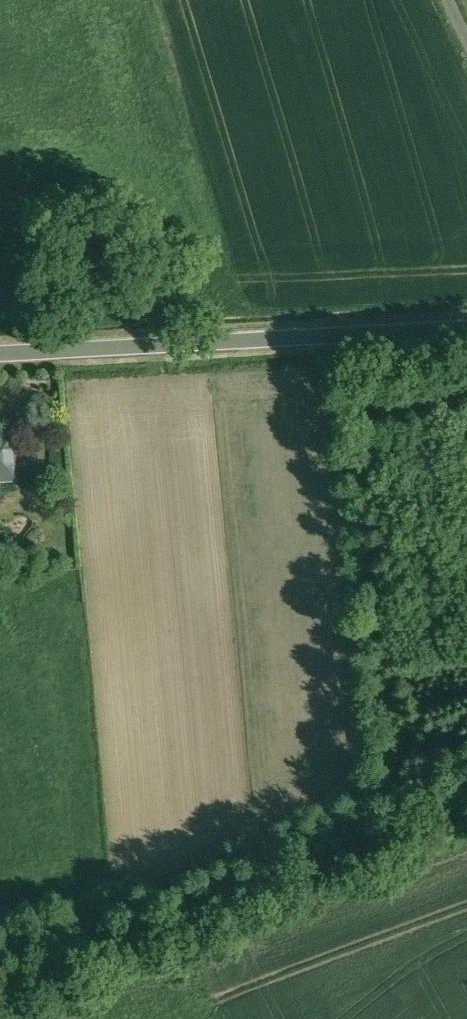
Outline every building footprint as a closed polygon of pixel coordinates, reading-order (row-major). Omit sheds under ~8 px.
[(0,433),(0,478),(16,477),(13,433),(0,433)]
